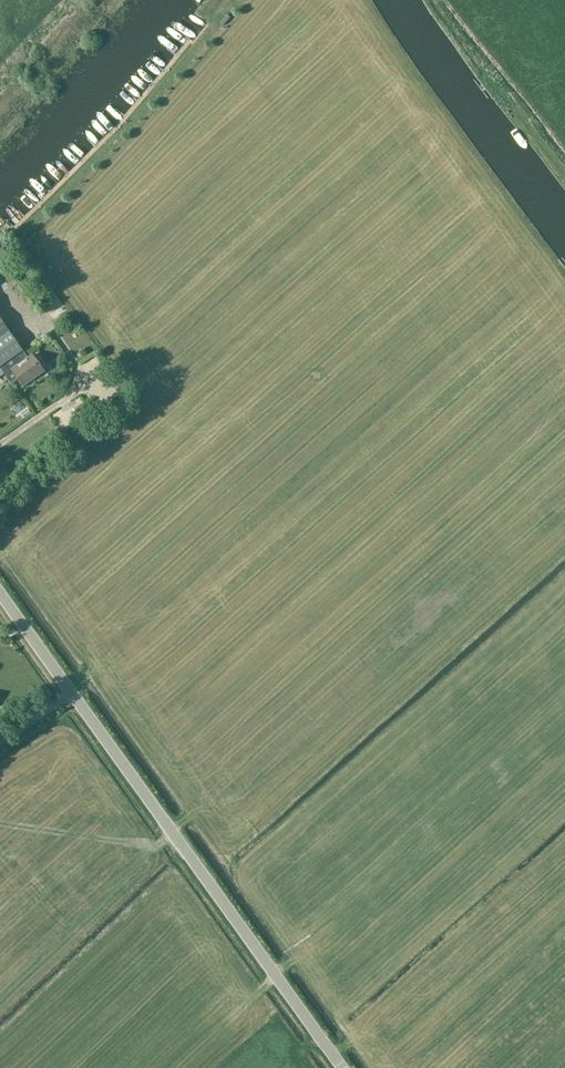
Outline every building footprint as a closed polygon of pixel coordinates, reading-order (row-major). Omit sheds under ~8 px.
[(23,387),(43,371),(32,356),(26,361),(20,352),(22,351),(0,320),(0,369),(11,383),(17,379),(23,387)]
